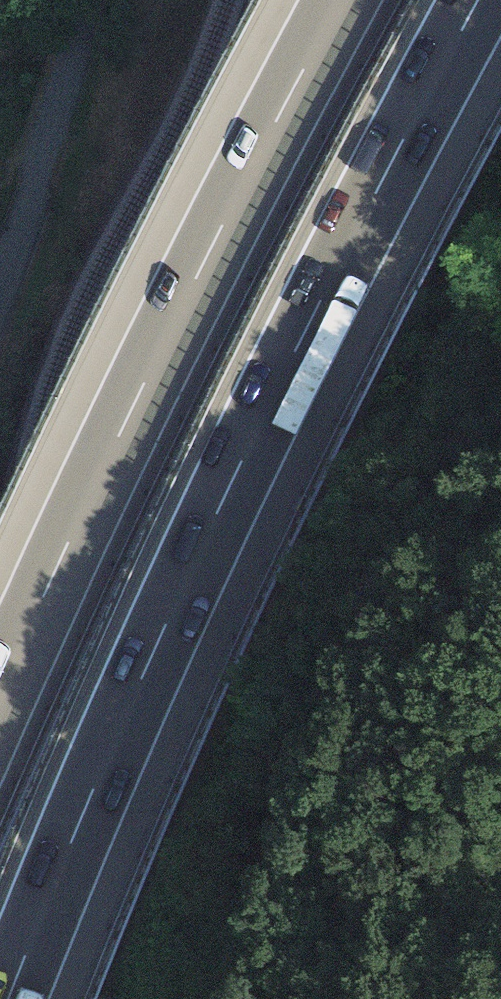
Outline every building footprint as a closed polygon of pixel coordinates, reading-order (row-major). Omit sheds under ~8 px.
[(25,632),(0,624),(0,701),(25,632)]
